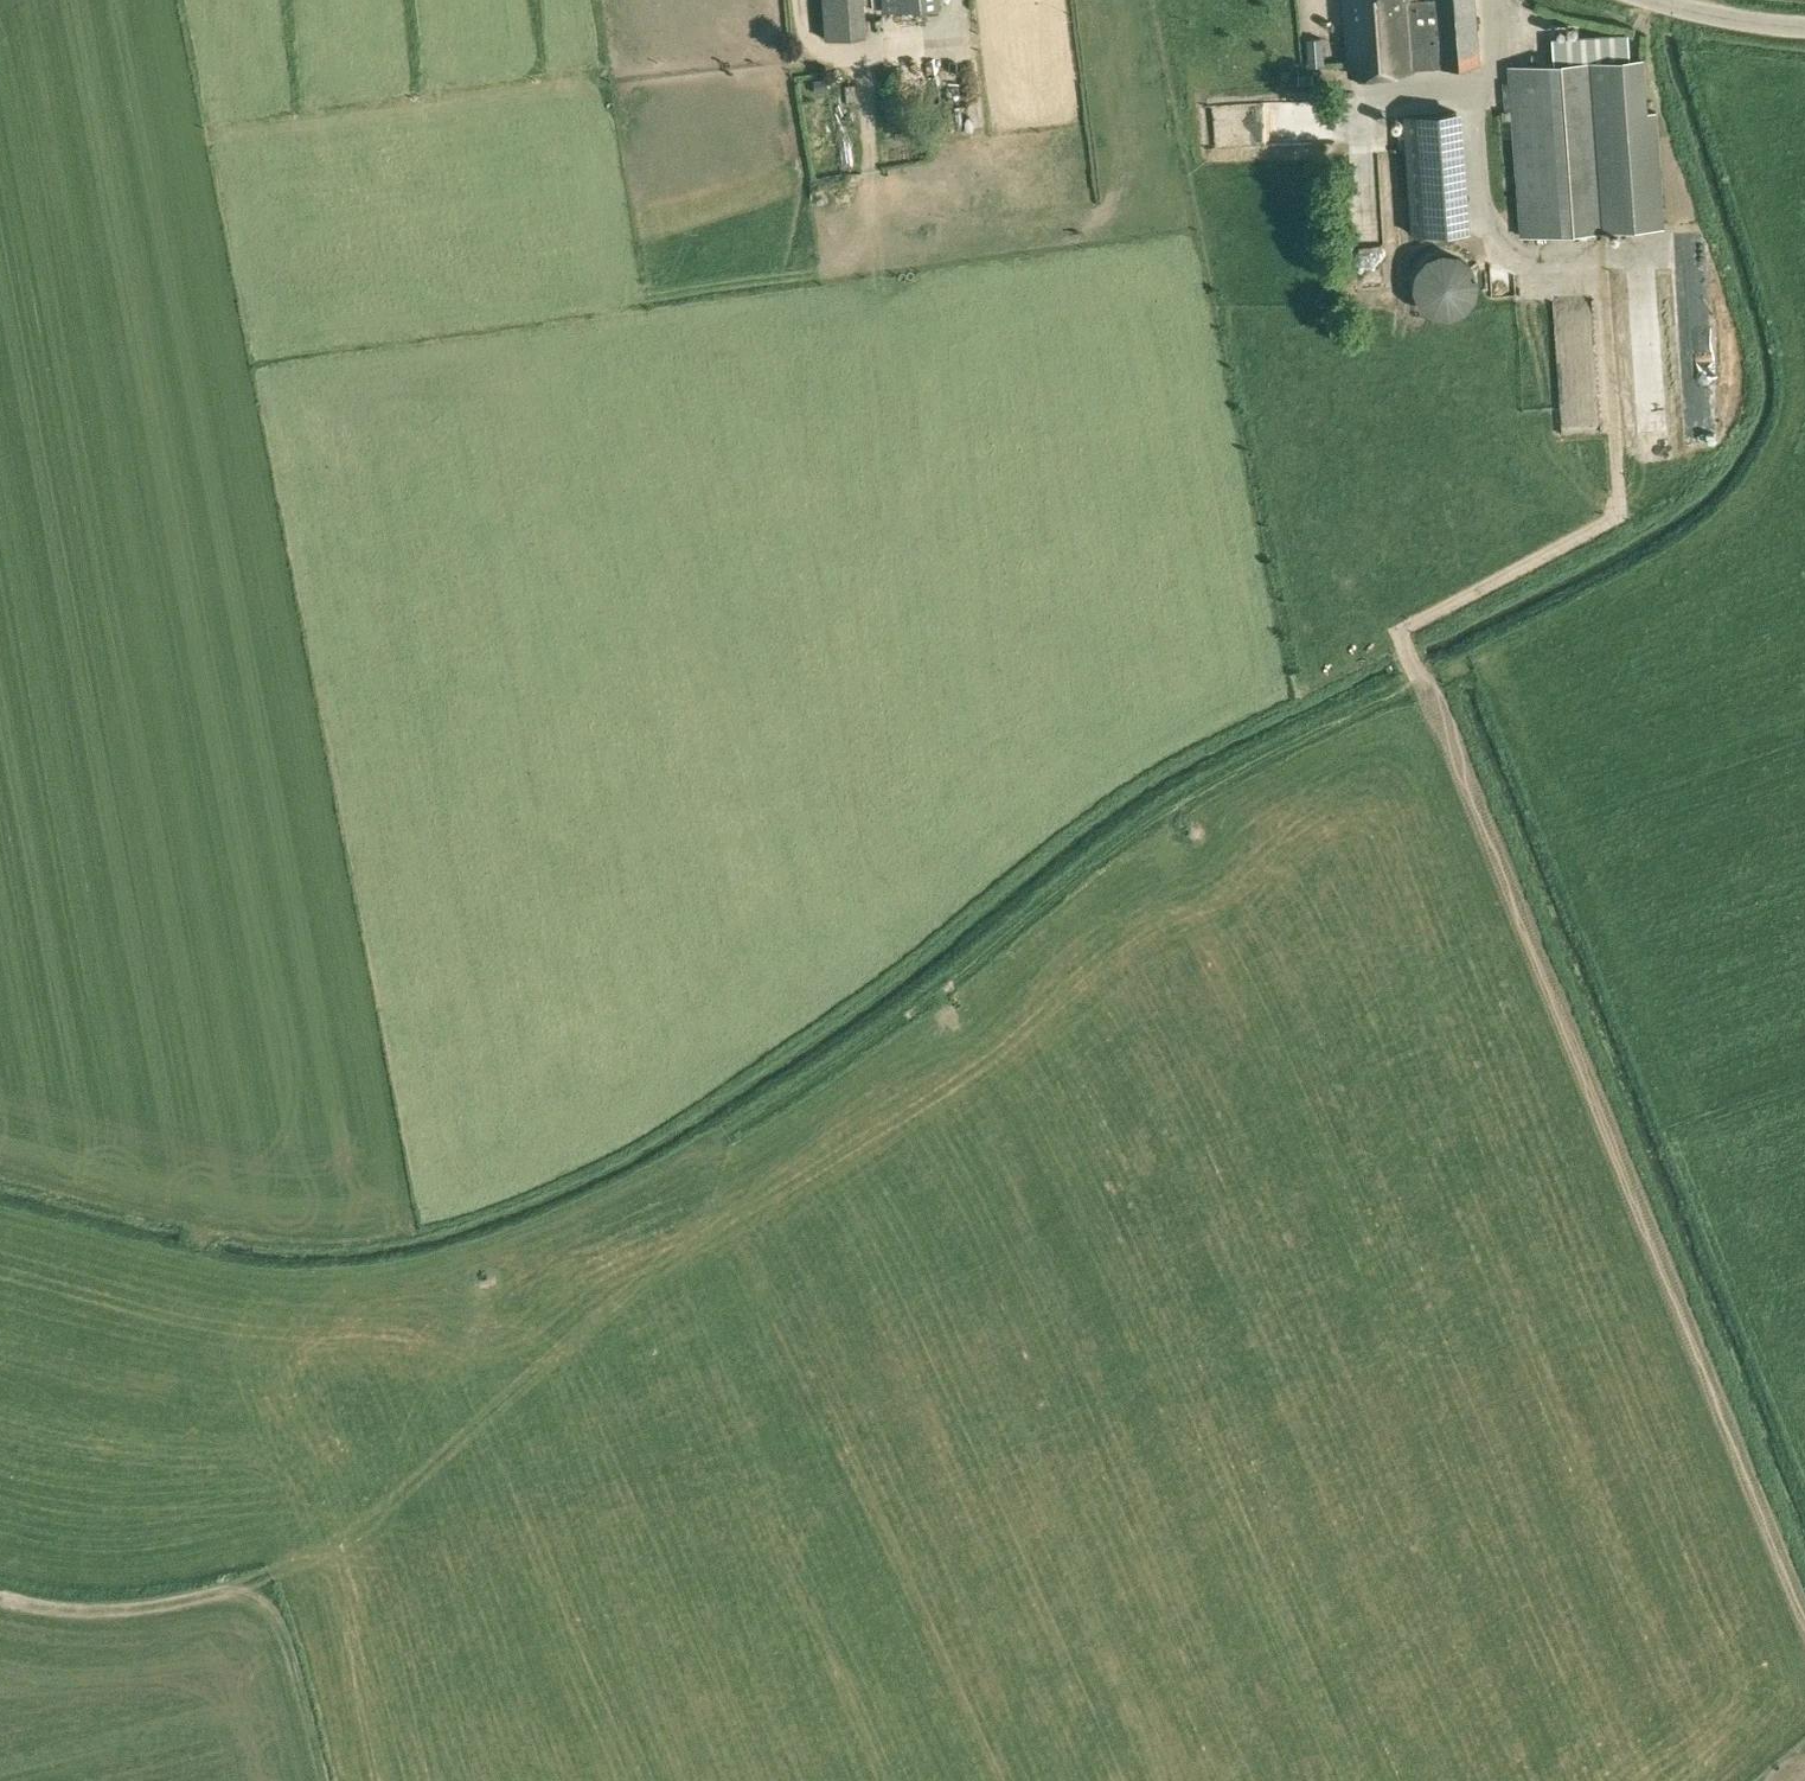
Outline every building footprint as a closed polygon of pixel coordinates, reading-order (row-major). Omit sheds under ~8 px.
[(826,38),(866,35),(863,0),(823,0),(826,38)] [(1351,72),(1480,63),(1476,0),(1346,0),(1351,72)] [(1575,61),(1509,66),(1520,235),(1661,225),(1653,109),(1645,109),(1639,33),(1573,37),(1575,61)] [(1307,38),(1307,64),(1324,64),(1323,37),(1307,38)] [(814,79),(816,92),(829,89),(826,77),(814,79)] [(1471,213),(1466,95),(1440,96),(1446,214),(1471,213)] [(1414,103),(1418,218),(1444,217),(1439,102),(1414,103)] [(1711,324),(1707,245),(1688,246),(1692,325),(1711,324)] [(1451,255),(1446,255),(1444,255),(1438,256),(1436,257),(1433,258),(1431,259),(1429,260),(1427,262),(1425,264),(1423,266),(1421,268),(1420,270),(1419,273),(1418,275),(1417,278),(1416,280),(1416,283),(1416,286),(1416,288),(1416,291),(1417,294),(1418,296),(1419,299),(1420,301),(1422,303),(1423,306),(1425,307),(1427,309),(1429,311),(1431,312),(1436,315),(1439,315),(1442,316),(1444,316),(1447,316),(1450,316),(1452,316),(1455,315),(1457,314),(1462,312),(1465,310),(1469,307),(1470,305),(1472,303),(1473,300),(1475,298),(1475,295),(1476,293),(1477,290),(1477,287),(1477,285),(1477,282),(1476,279),(1476,277),(1475,274),(1474,272),(1473,269),(1471,267),(1469,265),(1467,263),(1465,261),(1463,260),(1461,259),(1459,257),(1453,256),(1451,255)] [(1635,261),(1643,429),(1672,428),(1664,260),(1635,261)] [(1715,426),(1711,340),(1693,341),(1698,427),(1715,426)] [(1564,394),(1603,392),(1601,351),(1562,353),(1564,394)]
